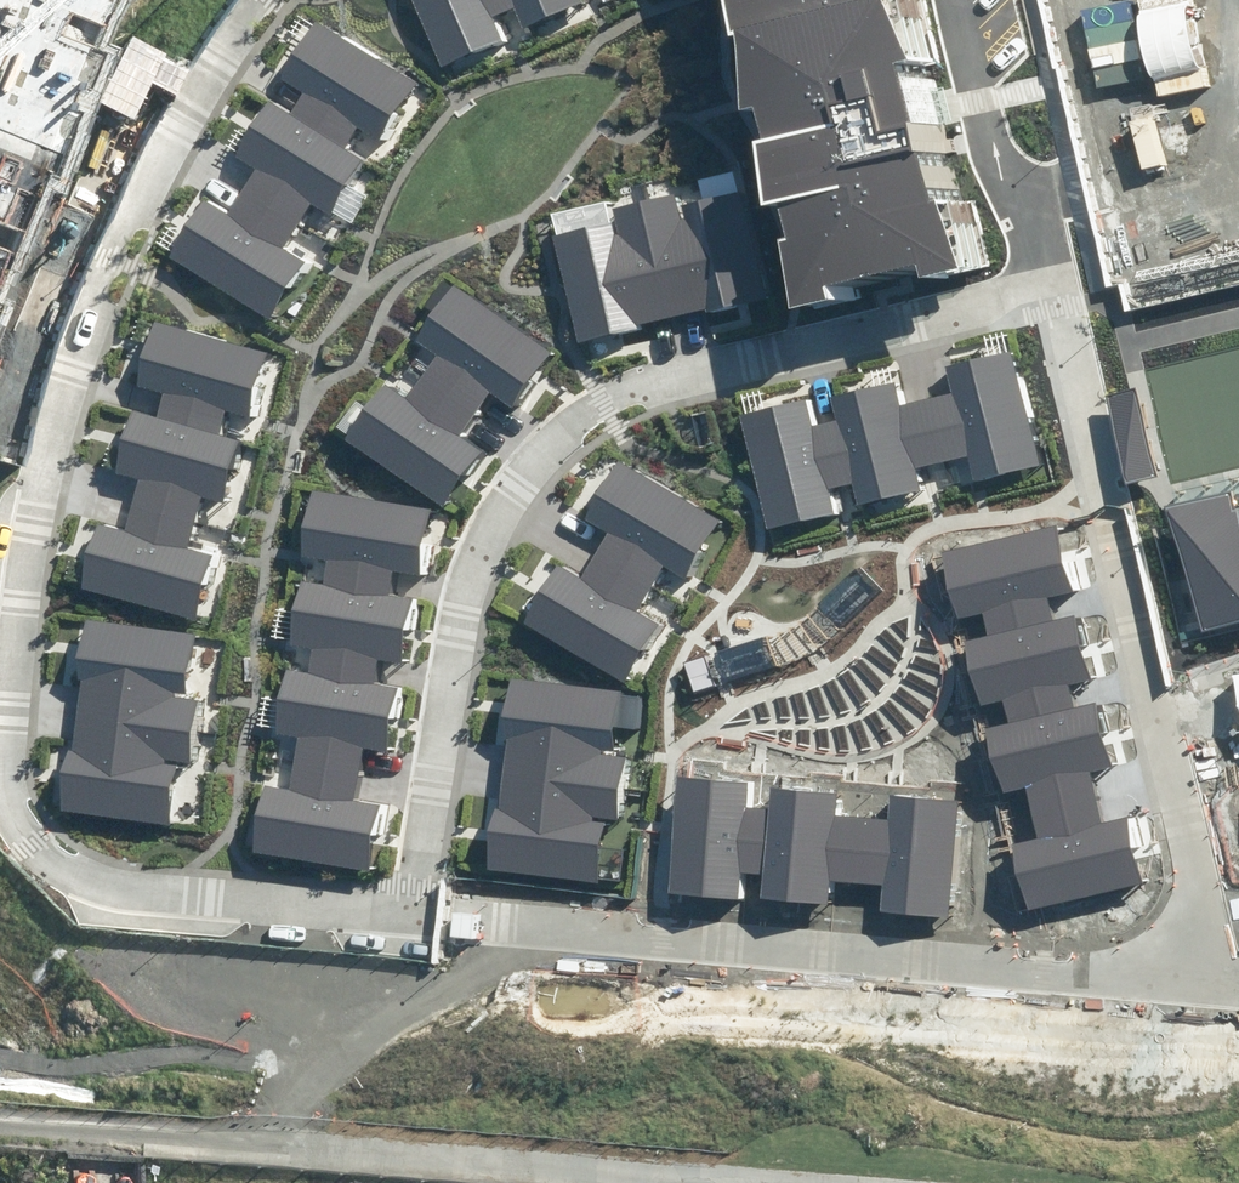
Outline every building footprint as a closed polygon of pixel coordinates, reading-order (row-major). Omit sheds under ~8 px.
[(140,0),(0,0),(0,345),(140,0)] [(452,64),(515,37),(505,14),(529,4),(527,0),(424,0),(452,64)] [(529,4),(539,27),(602,0),(527,0),(529,4)] [(732,35),(734,109),(748,106),(761,139),(751,142),(761,204),(775,201),(784,241),(775,245),(785,307),(854,298),(851,278),(920,263),(922,277),(970,271),(956,198),(926,205),(886,63),(910,59),(880,3),(893,1),(893,0),(723,0),(732,35)] [(424,76),(330,21),(298,76),(317,87),(302,113),(355,144),(368,122),(390,135),(424,76)] [(302,113),(282,101),(249,157),(269,168),(251,199),(304,229),(319,204),(341,216),(376,156),(355,144),(302,113)] [(715,308),(774,294),(750,192),(688,206),(683,185),(650,193),(678,310),(714,302),(715,308)] [(560,236),(584,339),(643,325),(642,318),(678,310),(650,193),(616,201),(621,222),(560,236)] [(213,200),(180,256),(285,317),(318,260),(294,246),(304,229),(251,199),(241,216),(213,200)] [(557,350),(457,284),(420,340),(446,357),(434,376),(484,410),(497,391),(519,406),(557,350)] [(276,343),(171,316),(154,378),(177,384),(169,413),(228,428),(235,403),(259,410),(276,343)] [(1050,466),(1026,347),(962,361),(968,392),(949,396),(961,456),(980,452),(985,479),(1050,466)] [(395,377),(357,433),(457,499),(495,443),(472,428),(484,410),(434,376),(421,395),(395,377)] [(909,381),(846,394),(851,417),(864,477),(869,501),(937,487),(932,462),(961,456),(949,396),(913,403),(909,381)] [(817,401),(754,415),(777,521),(844,507),(838,482),(864,477),(851,417),(821,423),(817,401)] [(169,413),(146,407),(130,469),(152,475),(144,509),(203,524),(211,495),(235,501),(253,434),(228,428),(169,413)] [(726,522),(623,462),(588,520),(616,536),(604,555),(657,586),(668,567),(691,581),(726,522)] [(339,551),(334,576),(397,587),(402,561),(431,566),(441,504),(325,485),(315,547),(339,551)] [(1167,508),(1198,631),(1238,621),(1238,490),(1167,508)] [(107,521),(91,584),(209,613),(225,550),(198,543),(203,524),(144,509),(139,529),(107,521)] [(1071,592),(1053,523),(941,552),(959,622),(983,616),(988,635),(1053,618),(1048,597),(1071,592)] [(565,559),(531,617),(634,677),(669,619),(646,605),(657,586),(604,555),(593,575),(565,559)] [(327,644),(322,668),(385,679),(389,652),(414,656),(425,592),(397,587),(334,576),(312,572),(300,639),(327,644)] [(202,627),(97,613),(89,673),(96,674),(91,710),(210,726),(215,692),(194,689),(202,627)] [(1091,681),(1074,613),(1053,618),(988,635),(963,641),(980,712),(1004,706),(1008,724),(1074,707),(1069,687),(1091,681)] [(406,748),(417,684),(385,679),(322,668),(297,664),(286,729),(313,733),(310,752),(370,762),(374,743),(406,748)] [(622,680),(517,670),(511,730),(518,731),(514,767),(634,779),(637,745),(616,743),(622,680)] [(1113,770),(1096,702),(1074,707),(1008,724),(984,730),(1002,800),(1026,794),(1030,811),(1095,795),(1090,776),(1113,770)] [(80,746),(71,806),(176,820),(185,758),(206,760),(210,726),(91,710),(86,746),(80,746)] [(268,846),(376,865),(387,802),(364,798),(370,762),(310,752),(305,782),(280,777),(268,846)] [(504,803),(498,864),(604,874),(610,811),(631,814),(634,779),(514,768),(511,804),(504,803)] [(749,783),(679,777),(668,891),(741,898),(743,874),(761,876),(768,809),(747,807),(749,783)] [(840,793),(770,786),(768,809),(761,876),(759,900),(831,907),(833,883),(852,885),(858,818),(838,816),(840,793)] [(1032,916),(1144,888),(1126,820),(1103,826),(1095,795),(1030,811),(1038,840),(1014,846),(1032,916)] [(952,918),(962,804),(892,798),(890,821),(858,818),(852,885),(881,887),(879,911),(952,918)]
